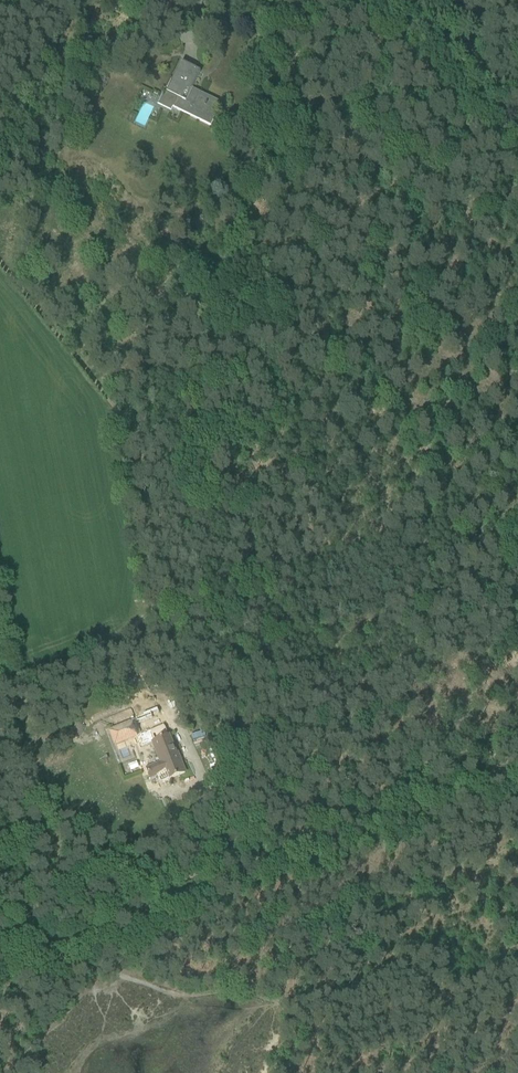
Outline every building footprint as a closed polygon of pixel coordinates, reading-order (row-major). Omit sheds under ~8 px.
[(167,93),(165,97),(176,103),(173,108),(210,127),(222,104),(192,89),(201,72),(181,63),(166,92),(167,93)] [(141,594),(133,596),(134,603),(142,601),(141,594)] [(147,717),(131,723),(137,737),(150,732),(150,733),(153,742),(161,763),(146,769),(150,778),(166,772),(169,780),(185,773),(177,754),(176,754),(168,735),(168,736),(164,725),(158,711),(158,710),(146,715),(147,717)] [(76,722),(70,733),(77,736),(80,737),(85,727),(80,724),(76,722)] [(50,732),(41,736),(45,747),(48,746),(53,744),(55,743),(50,732)]
